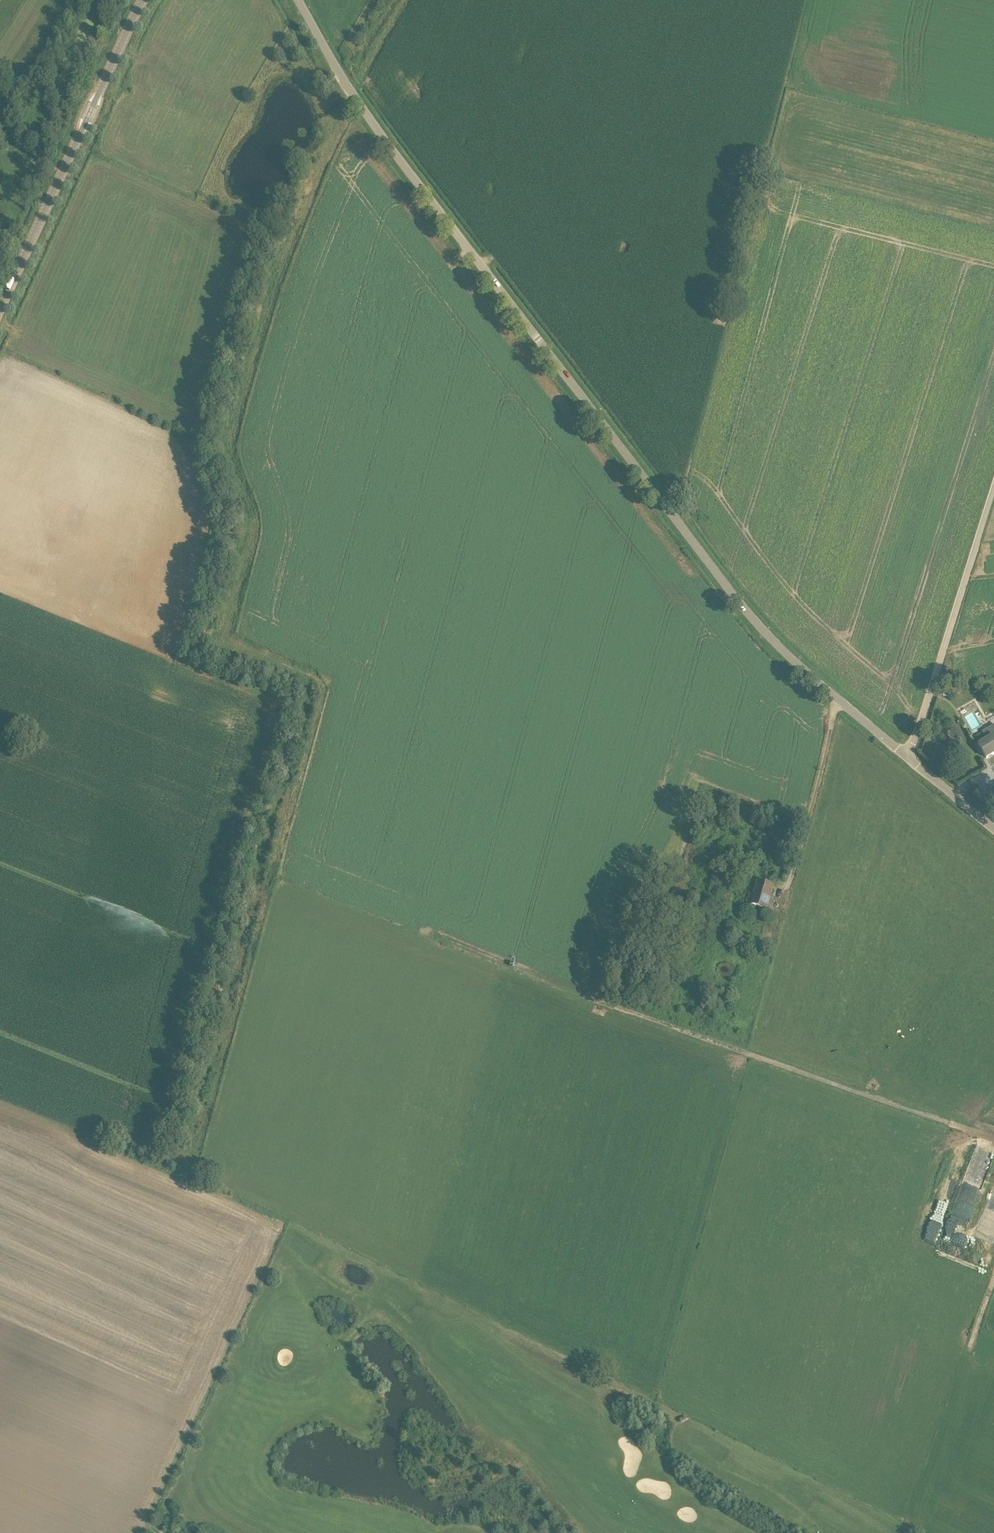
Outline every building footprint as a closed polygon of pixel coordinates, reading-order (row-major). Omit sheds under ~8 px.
[(978,744),(986,758),(993,754),(993,735),(978,744)] [(749,896),(749,899),(746,909),(754,911),(756,906),(770,910),(773,900),(769,899),(773,886),(758,881),(753,897),(749,896)] [(734,895),(721,892),(717,904),(730,908),(734,895)] [(993,1233),(993,1202),(988,1200),(974,1244),(989,1249),(993,1233)]
